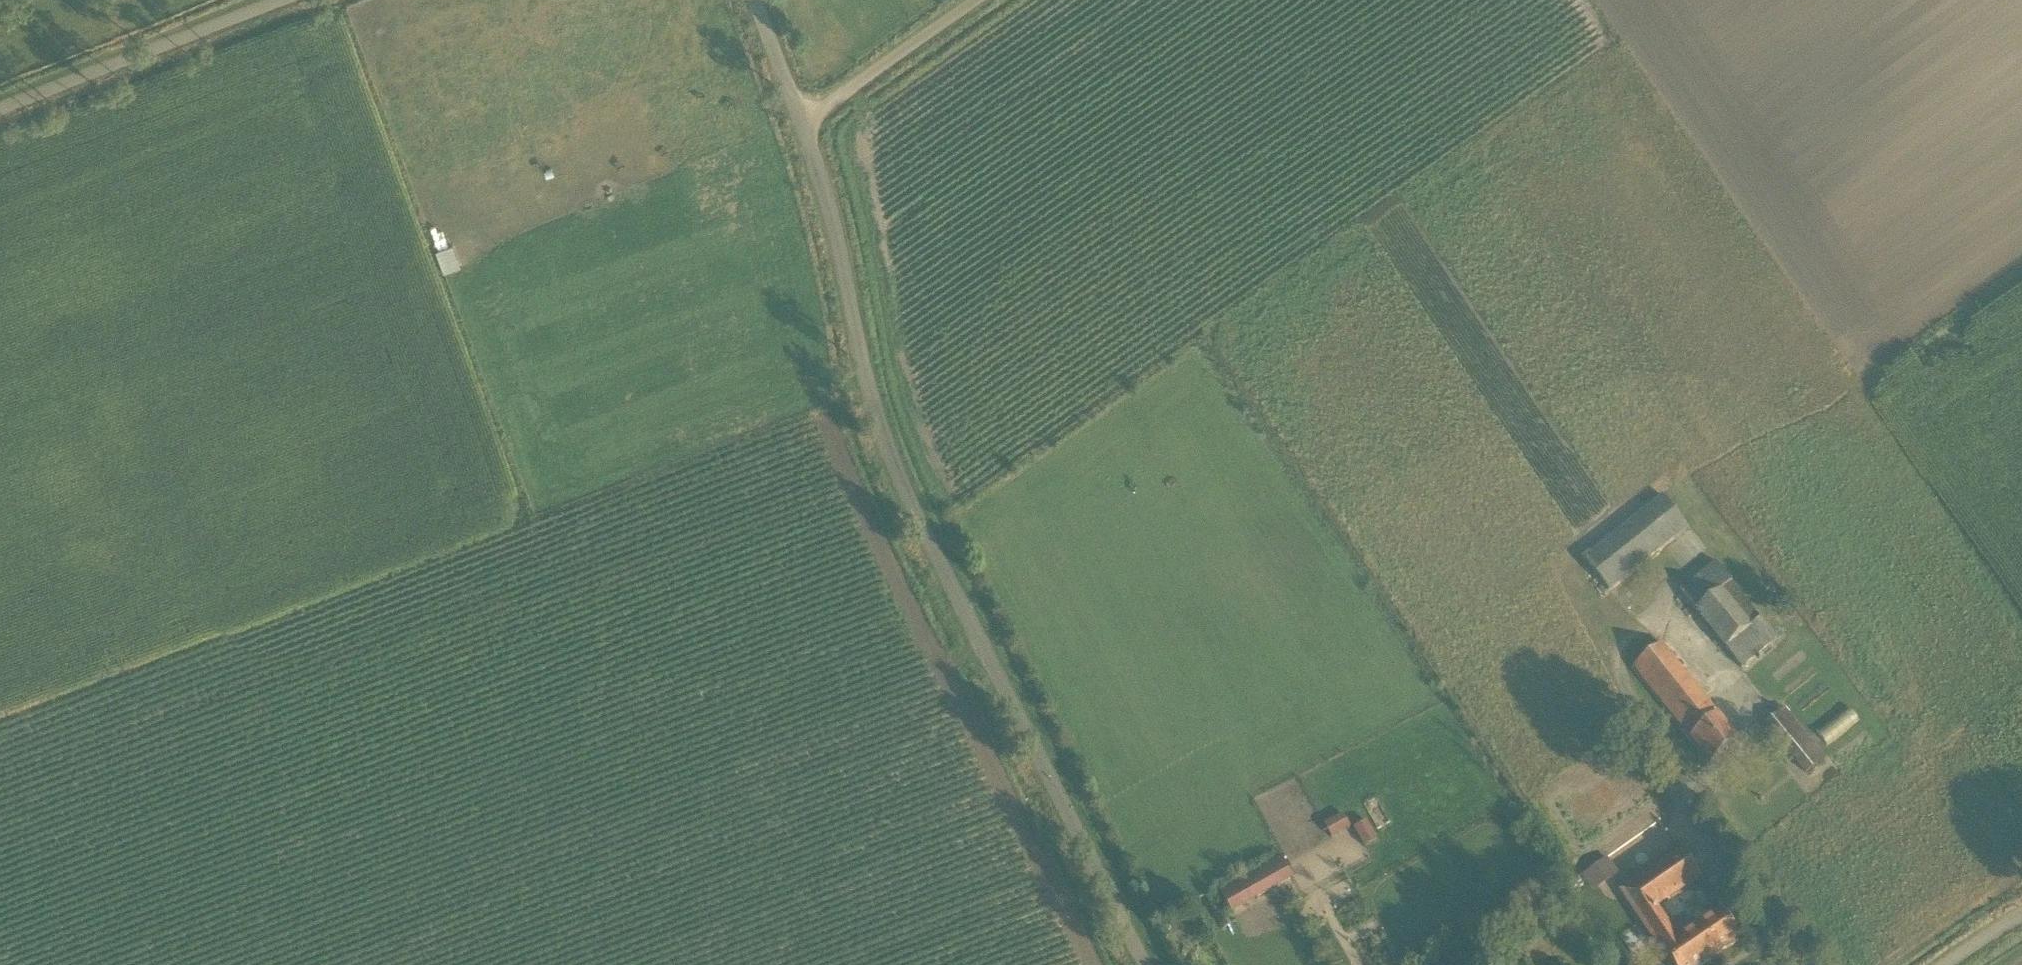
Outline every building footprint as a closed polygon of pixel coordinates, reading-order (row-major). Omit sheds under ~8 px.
[(1609,591),(1624,578),(1689,527),(1663,496),(1583,559),(1609,591)] [(1741,668),(1757,655),(1777,640),(1716,563),(1680,591),(1741,668)] [(1711,763),(1739,740),(1662,644),(1633,666),(1711,763)] [(1806,773),(1822,760),(1824,758),(1783,708),(1765,722),(1806,773)] [(1325,837),(1347,830),(1341,815),(1320,822),(1325,837)] [(1360,848),(1375,839),(1363,819),(1349,827),(1360,848)] [(1659,907),(1701,878),(1682,852),(1623,891),(1673,964),(1701,964),(1741,938),(1720,907),(1678,936),(1659,907)] [(1231,912),(1294,877),(1282,856),(1219,891),(1231,912)]
